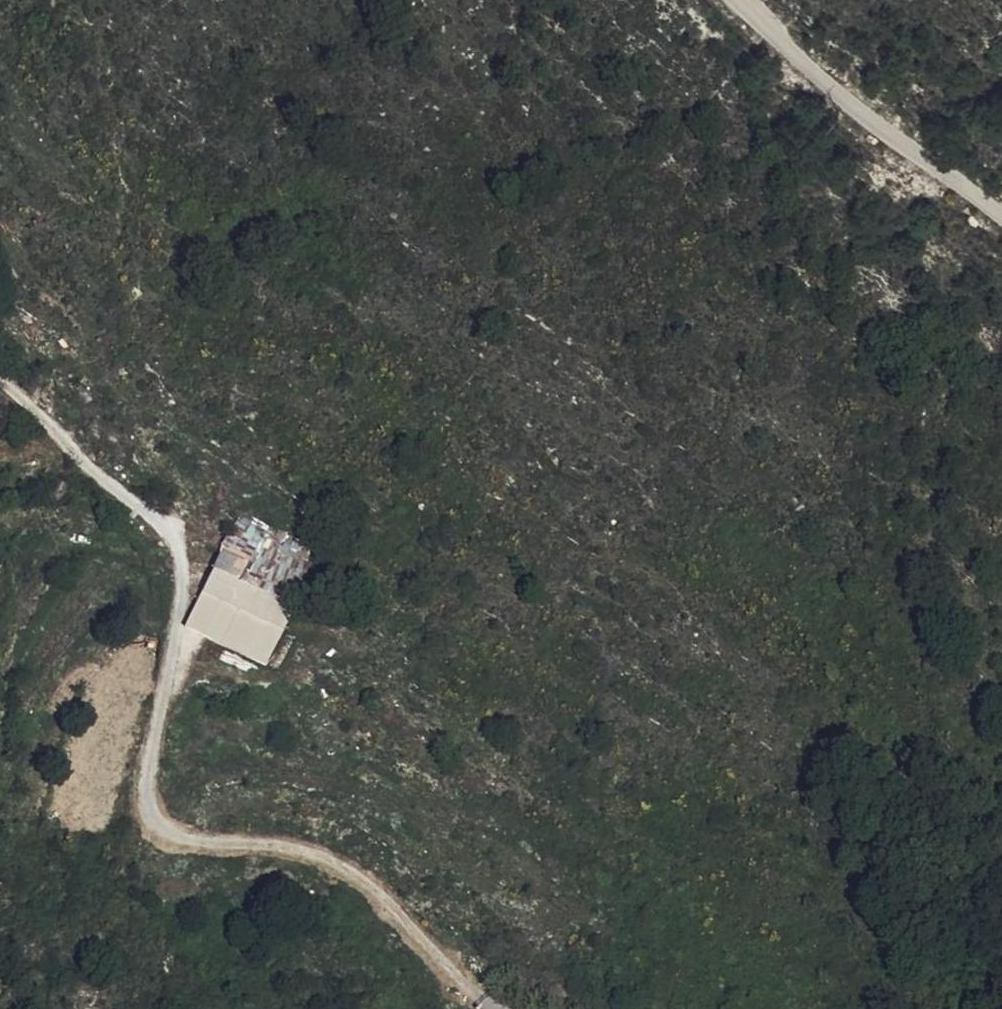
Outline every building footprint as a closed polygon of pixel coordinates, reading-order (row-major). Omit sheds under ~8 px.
[(255,553),(232,540),(191,621),(271,659),(303,604),(242,575),(255,553)]
